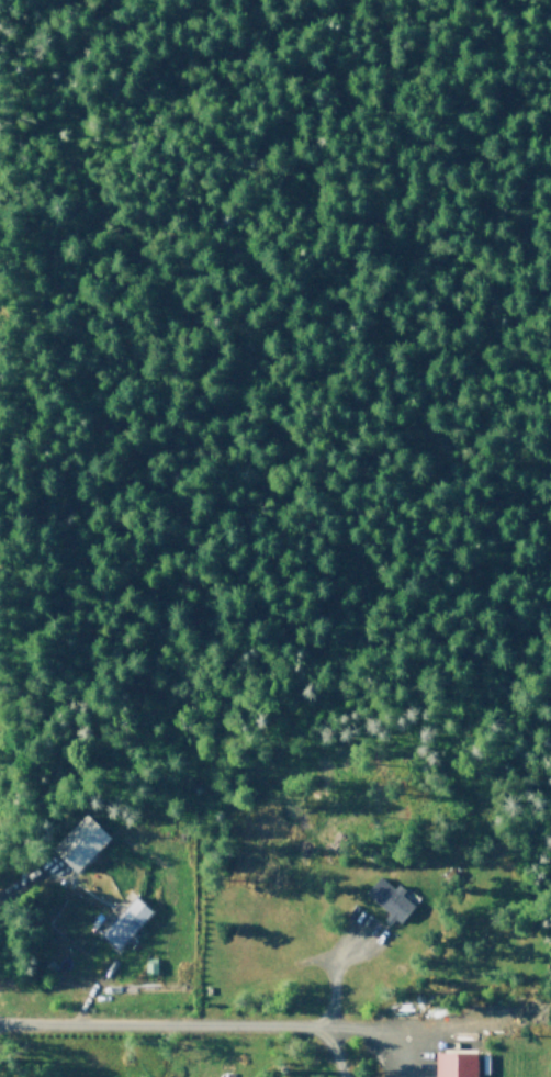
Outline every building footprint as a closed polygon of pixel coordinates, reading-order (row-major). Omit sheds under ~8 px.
[(87,812),(50,853),(77,877),(113,837),(87,812)] [(379,879),(366,897),(386,913),(381,921),(387,927),(393,919),(400,924),(414,906),(402,897),(405,891),(394,884),(391,888),(379,879)] [(134,895),(97,938),(114,953),(151,910),(134,895)] [(154,957),(142,957),(142,973),(154,973),(154,957)] [(434,1076),(474,1076),(474,1054),(435,1054),(434,1076)]
